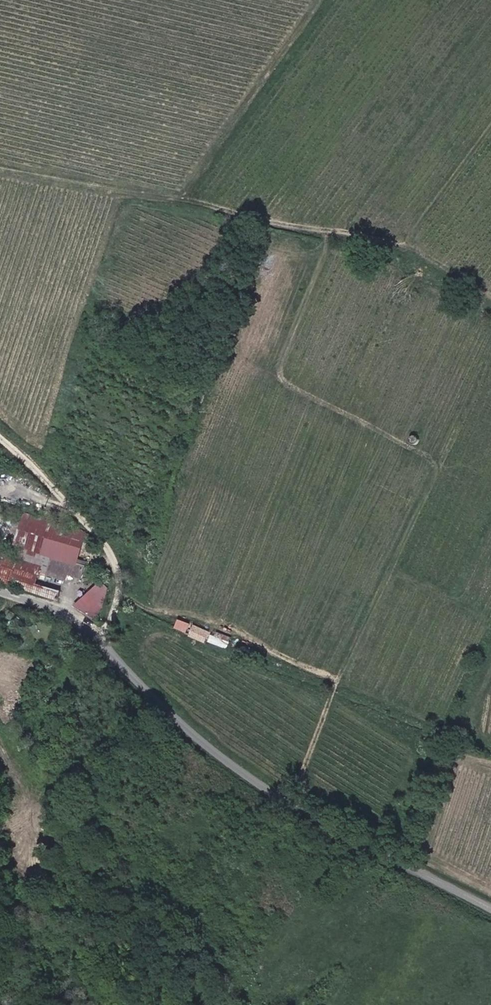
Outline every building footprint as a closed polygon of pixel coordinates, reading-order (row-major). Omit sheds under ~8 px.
[(417,435),(414,437),(413,440),(413,442),(415,444),(418,446),(420,445),(422,444),(423,442),(423,439),(422,437),(420,436),(417,435)] [(60,599),(62,591),(43,585),(46,573),(85,584),(90,567),(82,565),(92,532),(28,513),(18,546),(25,548),(23,558),(0,551),(0,582),(60,599)] [(103,582),(77,605),(97,619),(114,591),(103,582)] [(194,631),(208,637),(212,628),(198,622),(194,631)] [(217,632),(216,645),(229,646),(230,633),(217,632)]
